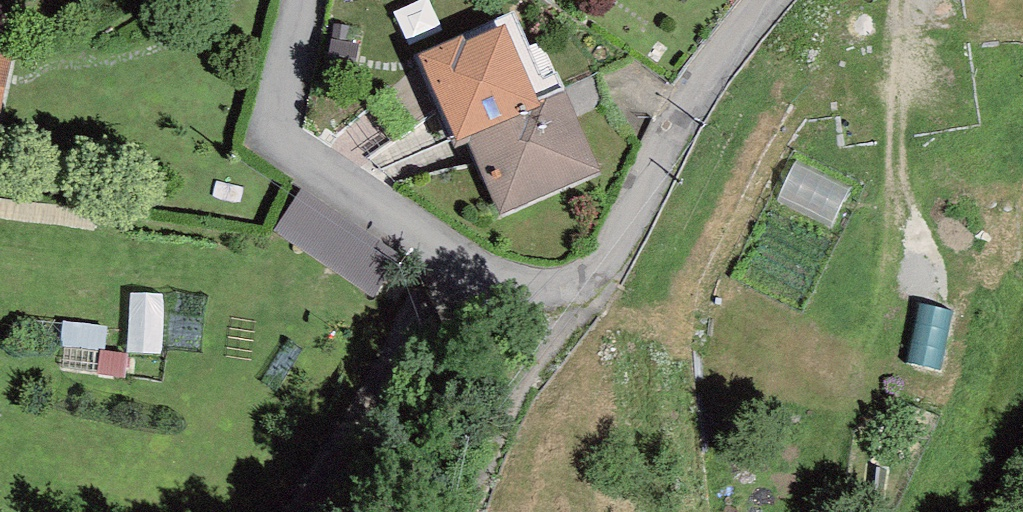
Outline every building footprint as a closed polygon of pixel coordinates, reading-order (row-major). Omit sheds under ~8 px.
[(543,89),(511,24),(427,60),(445,103),(461,139),(475,133),(507,203),(593,165),(555,84),(543,89)] [(396,141),(445,103),(427,60),(371,107),(396,141)] [(400,254),(306,196),(283,232),(377,291),(400,254)] [(170,295),(138,293),(134,348),(165,351),(170,295)] [(108,327),(65,324),(61,371),(139,377),(140,362),(105,359),(108,327)]
